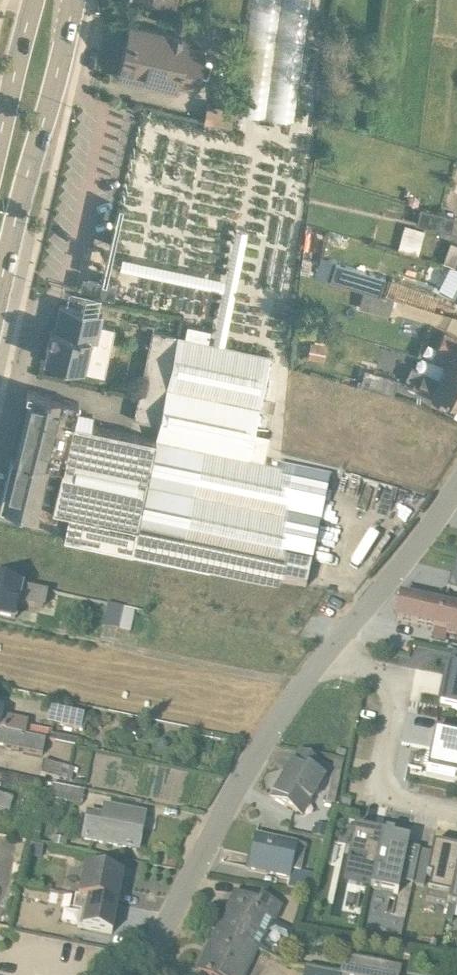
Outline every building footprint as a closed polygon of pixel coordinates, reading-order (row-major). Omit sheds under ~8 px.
[(309,0),(256,0),(244,114),(297,119),(309,0)] [(116,78),(176,92),(177,85),(195,88),(204,48),(187,44),(188,37),(129,23),(124,40),(116,78)] [(452,217),(419,210),(416,224),(449,232),(452,217)] [(423,231),(404,226),(397,251),(416,256),(423,231)] [(441,263),(453,267),(456,256),(456,245),(449,242),(441,263)] [(379,296),(384,277),(335,263),(329,281),(379,296)] [(82,277),(78,291),(112,299),(116,285),(82,277)] [(50,328),(43,358),(103,374),(113,328),(100,324),(101,315),(96,314),(100,299),(67,291),(63,306),(59,305),(53,329),(50,328)] [(363,291),(358,308),(387,317),(392,300),(363,291)] [(158,425),(178,335),(151,330),(132,421),(158,425)] [(456,371),(456,339),(443,331),(434,348),(448,356),(444,364),(456,371)] [(305,587),(329,476),(263,461),(268,436),(267,435),(253,432),(266,354),(178,335),(158,425),(155,439),(89,425),(72,422),(51,509),(57,510),(67,512),(63,537),(305,587)] [(326,345),(310,341),(307,358),(323,361),(326,345)] [(456,403),(456,371),(444,364),(427,359),(422,372),(411,367),(405,378),(412,382),(410,386),(444,402),(446,398),(456,403)] [(364,370),(359,387),(391,395),(396,379),(364,370)] [(92,413),(75,409),(77,401),(28,391),(0,501),(0,507),(54,520),(57,510),(51,509),(72,422),(89,425),(92,413)] [(447,588),(456,591),(456,559),(454,559),(447,588)] [(14,618),(18,602),(43,608),(47,592),(0,582),(0,615),(14,618)] [(400,595),(395,619),(434,627),(431,638),(444,641),(446,634),(456,637),(456,607),(400,595)] [(106,603),(101,626),(129,631),(133,609),(106,603)] [(448,665),(440,700),(439,706),(451,708),(452,709),(456,710),(456,653),(451,652),(448,665)] [(73,746),(75,738),(26,726),(27,720),(1,715),(3,706),(1,703),(0,703),(0,730),(44,740),(73,746)] [(80,729),(83,715),(49,708),(46,721),(80,729)] [(41,754),(44,740),(0,730),(0,747),(41,754)] [(426,770),(453,776),(454,774),(456,774),(456,735),(435,730),(431,745),(435,746),(434,752),(430,751),(426,770)] [(94,749),(90,781),(112,783),(113,776),(122,778),(125,753),(94,749)] [(329,768),(299,751),(271,798),(302,817),(329,768)] [(71,780),(74,766),(43,760),(39,773),(71,780)] [(333,761),(324,803),(332,805),(342,763),(333,761)] [(35,793),(37,780),(0,772),(0,785),(35,793)] [(50,783),(47,798),(81,805),(84,790),(50,783)] [(9,810),(12,797),(0,795),(0,808),(9,810)] [(86,809),(80,840),(137,851),(143,814),(102,806),(100,813),(86,809)] [(41,810),(34,809),(28,840),(37,842),(42,812),(41,810)] [(325,839),(328,827),(314,824),(312,836),(325,839)] [(354,827),(342,882),(369,888),(381,833),(354,827)] [(408,839),(381,833),(369,888),(397,893),(399,881),(412,884),(419,849),(407,847),(408,839)] [(256,835),(248,869),(287,877),(285,889),(309,893),(314,875),(299,872),(305,847),(256,835)] [(27,857),(40,859),(42,845),(29,844),(27,857)] [(432,844),(430,852),(419,849),(412,884),(429,887),(426,899),(447,903),(456,862),(456,849),(432,844)] [(447,903),(444,921),(450,923),(454,905),(456,905),(456,862),(447,903)] [(83,866),(77,896),(117,904),(123,875),(83,866)] [(257,901),(238,893),(233,890),(228,901),(214,930),(257,951),(273,956),(278,946),(264,938),(273,921),(276,922),(283,907),(260,895),(257,901)] [(77,896),(75,896),(72,910),(80,911),(77,927),(111,933),(117,904),(77,896)] [(196,969),(207,974),(246,974),(257,951),(214,930),(196,969)] [(342,956),(338,974),(399,974),(400,968),(342,956)]
